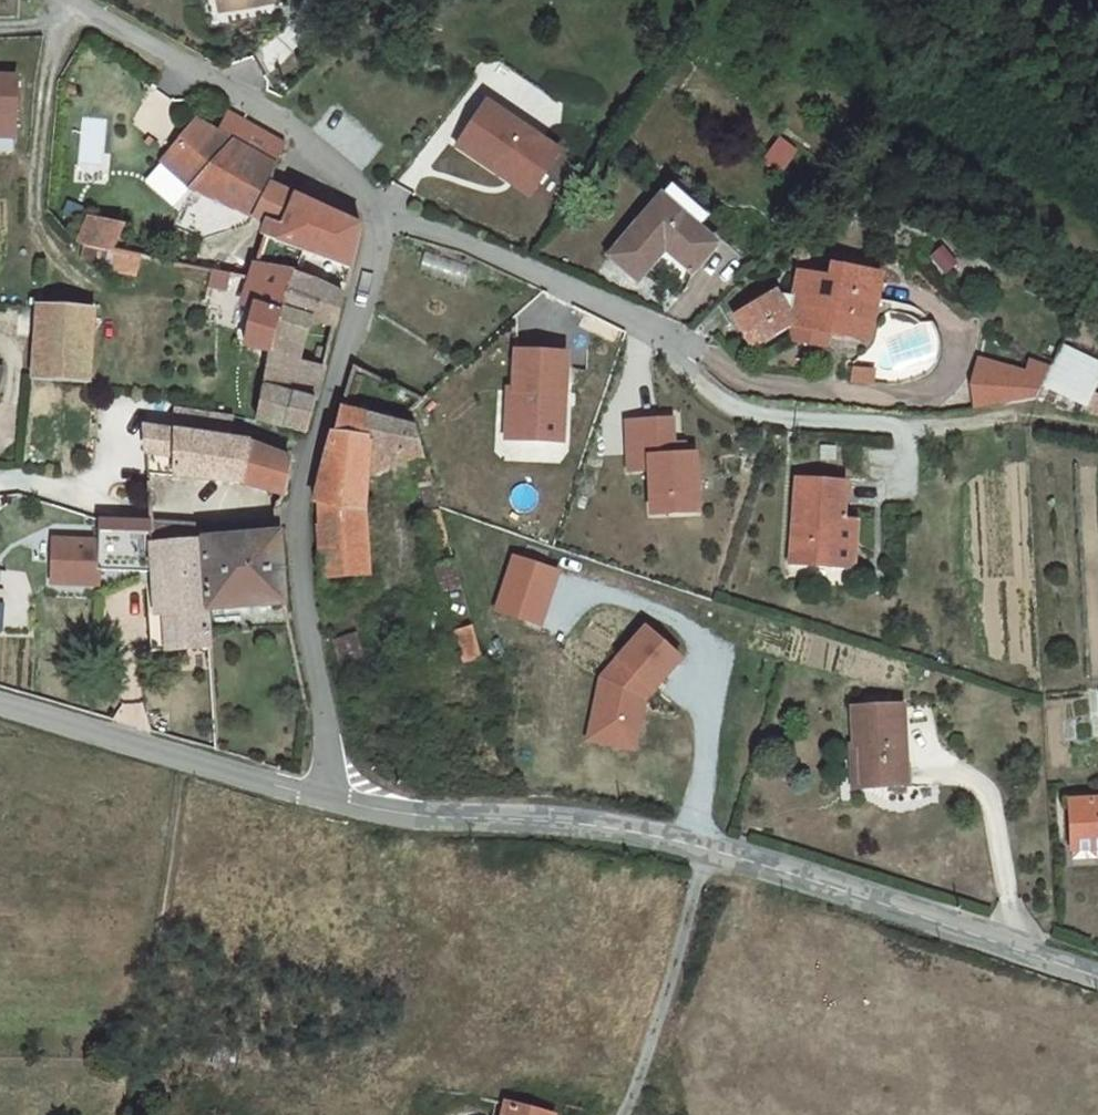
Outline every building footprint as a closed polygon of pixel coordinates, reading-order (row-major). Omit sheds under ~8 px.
[(229,0),(219,0),(221,11),(231,10),(229,0)] [(231,10),(254,5),(252,0),(229,0),(231,10)] [(17,82),(0,80),(0,139),(10,140),(17,82)] [(561,152),(488,102),(458,146),(506,179),(508,176),(532,192),(561,152)] [(196,122),(161,164),(190,186),(253,216),(273,185),(269,183),(274,166),(232,141),(196,122)] [(795,151),(781,140),(764,161),(779,172),(795,151)] [(273,185),(253,216),(272,225),(281,228),(295,196),(273,185)] [(662,200),(695,229),(703,219),(671,190),(662,200)] [(362,226),(295,196),(281,228),(272,225),(241,304),(254,308),(254,306),(282,315),(295,269),(344,293),(362,226)] [(667,249),(694,272),(717,248),(695,229),(662,200),(660,198),(609,256),(638,283),(667,249)] [(125,226),(89,218),(77,244),(84,245),(108,250),(113,251),(114,250),(125,226)] [(108,250),(84,245),(81,259),(105,264),(108,250)] [(113,251),(108,250),(105,264),(103,270),(137,277),(142,256),(114,250),(113,251)] [(344,293),(295,269),(282,315),(272,351),(269,351),(266,367),(277,370),(283,354),(297,358),(310,319),(335,327),(344,293)] [(880,279),(842,272),(840,284),(801,276),(797,299),(777,296),(736,318),(752,346),(791,325),(795,326),(830,332),(868,339),(880,279)] [(282,315),(254,306),(254,308),(245,345),(269,351),(272,351),(282,315)] [(34,380),(90,384),(95,312),(40,308),(34,380)] [(830,332),(795,326),(792,340),(827,346),(830,332)] [(1085,407),(1097,382),(1097,365),(1063,347),(1052,369),(1043,386),(1085,407)] [(566,355),(515,353),(514,393),(517,393),(516,417),(523,417),(523,441),(562,442),(564,406),(558,406),(558,395),(564,395),(566,355)] [(277,370),(266,367),(263,386),(315,401),(324,370),(295,363),(297,358),(283,354),(277,370)] [(1043,386),(1052,369),(1031,362),(1026,377),(982,365),(975,387),(979,409),(1037,400),(1043,386)] [(874,386),(875,373),(853,370),(851,384),(874,386)] [(315,401),(263,386),(256,420),(307,434),(315,401)] [(517,393),(514,393),(508,393),(507,441),(523,441),(523,417),(516,417),(517,393)] [(425,458),(415,425),(342,406),(335,432),(333,432),(314,503),(321,503),(367,509),(372,449),(425,458)] [(177,408),(174,431),(177,432),(228,440),(231,417),(177,408)] [(672,420),(628,421),(630,470),(650,469),(652,495),(669,495),(670,513),(698,512),(695,455),(685,455),(674,456),(673,445),(672,420)] [(176,460),(177,432),(174,431),(145,427),(147,456),(176,460)] [(228,440),(177,432),(176,460),(176,476),(242,483),(248,443),(228,440)] [(291,460),(248,443),(242,483),(284,495),(291,460)] [(685,455),(684,444),(673,445),(674,456),(685,455)] [(845,484),(798,480),(792,564),(852,567),(855,520),(843,520),(845,484)] [(669,495),(652,495),(652,514),(670,513),(669,495)] [(367,509),(321,503),(317,524),(323,577),(370,574),(367,509)] [(151,519),(100,518),(99,540),(99,569),(154,570),(152,542),(151,519)] [(151,519),(152,542),(179,541),(178,521),(151,519)] [(202,522),(178,521),(179,541),(204,539),(204,528),(203,528),(202,522)] [(249,525),(204,528),(204,539),(250,535),(249,525)] [(286,604),(281,532),(250,535),(204,539),(209,609),(286,604)] [(99,569),(99,540),(54,539),(53,582),(99,583),(99,569)] [(179,541),(152,542),(154,570),(156,618),(161,617),(175,616),(178,649),(211,647),(209,609),(204,539),(179,541)] [(543,628),(563,570),(513,553),(493,611),(543,628)] [(455,561),(441,565),(449,592),(463,588),(455,561)] [(175,616),(161,617),(164,650),(178,649),(175,616)] [(678,645),(641,616),(600,668),(592,724),(630,729),(636,686),(644,687),(678,645)] [(473,626),(456,630),(465,664),(483,659),(473,626)] [(630,729),(592,724),(591,730),(637,737),(644,687),(636,686),(630,729)] [(850,747),(853,790),(908,787),(903,705),(853,708),(855,746),(850,747)] [(1070,802),(1073,842),(1097,841),(1097,801),(1070,802)] [(1073,842),(1073,850),(1097,849),(1097,841),(1073,842)] [(506,1104),(495,1101),(492,1114),(504,1114),(506,1104)] [(506,1104),(504,1114),(546,1114),(506,1104)]
